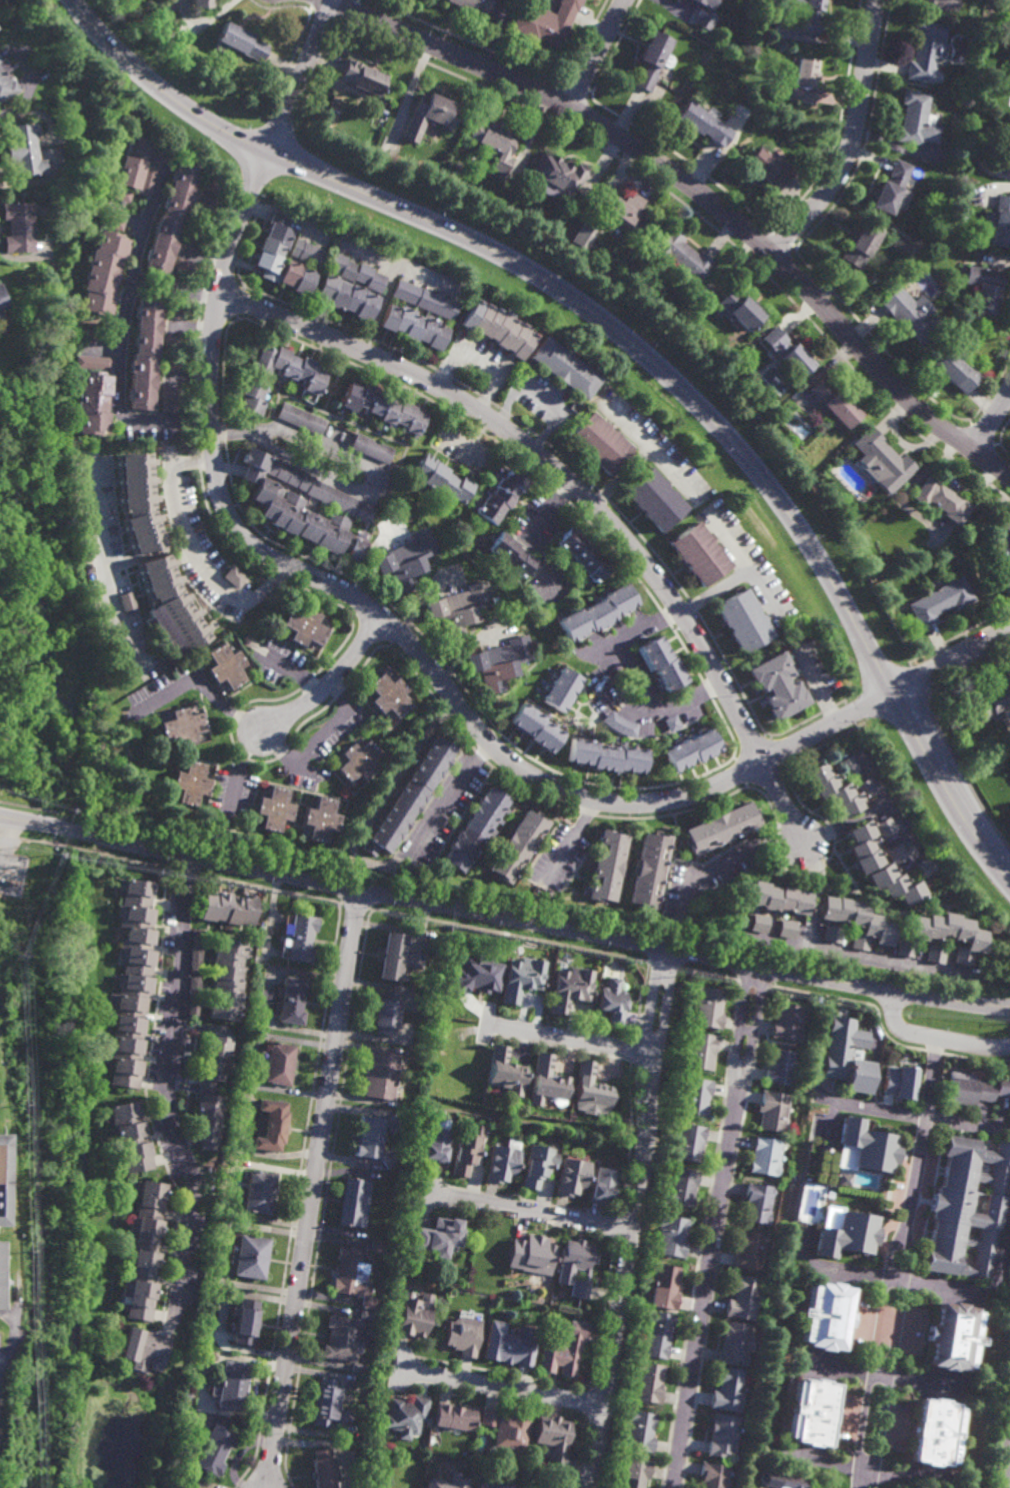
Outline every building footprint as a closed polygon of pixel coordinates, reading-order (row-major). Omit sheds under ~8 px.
[(190,8),(212,8),(212,0),(190,0),(190,8)] [(470,11),(445,0),(492,0),(486,14),(472,8),(470,11)] [(560,3),(561,0),(584,0),(578,12),(576,11),(558,48),(539,39),(538,41),(511,28),(523,3),(522,3),(524,0),(545,0),(542,7),(538,5),(538,6),(556,14),(561,3),(560,3)] [(703,5),(694,0),(718,0),(717,2),(713,6),(711,9),(710,9),(709,10),(718,15),(713,25),(712,24),(709,31),(695,23),(699,17),(697,16),(703,5)] [(789,5),(790,0),(825,0),(823,11),(817,10),(816,17),(819,18),(816,35),(798,32),(802,7),(789,5)] [(920,4),(921,0),(959,0),(960,1),(960,3),(959,5),(957,6),(956,10),(948,9),(948,11),(938,10),(938,7),(920,4)] [(931,83),(905,78),(908,61),(913,62),(916,41),(912,40),(916,19),(947,25),(944,43),(948,44),(945,59),(936,57),(931,83)] [(267,45),(259,62),(241,54),(241,53),(226,45),(222,53),(211,48),(215,40),(213,40),(223,20),(250,33),(249,37),(267,45)] [(672,67),(668,68),(662,65),(660,69),(659,68),(656,75),(658,76),(650,93),(633,85),(641,68),(646,70),(649,63),(641,59),(654,30),(673,39),(667,52),(673,56),(674,60),(672,67)] [(817,81),(814,80),(813,88),(815,88),(812,104),(779,98),(782,82),(792,83),(797,56),(818,60),(816,73),(818,74),(817,81)] [(19,91),(0,102),(0,59),(3,57),(9,68),(3,72),(9,82),(13,80),(19,91)] [(377,96),(359,89),(357,89),(353,87),(353,86),(351,85),(351,84),(338,78),(347,57),(361,63),(360,64),(386,75),(377,96)] [(937,144),(922,142),(921,146),(895,141),(897,127),(901,128),(905,104),(901,103),(903,90),(930,94),(926,115),(935,116),(933,126),(940,127),(937,144)] [(441,98),(451,102),(450,106),(459,110),(449,133),(440,129),(441,125),(427,119),(416,145),(402,139),(420,94),(429,97),(430,93),(442,97),(441,98)] [(734,133),(724,146),(723,146),(722,148),(708,138),(708,137),(702,133),(700,135),(692,130),(691,131),(683,125),(684,123),(676,118),(689,100),(734,133)] [(484,123),(485,120),(494,124),(495,121),(503,124),(501,127),(509,131),(508,134),(515,137),(514,140),(515,141),(507,159),(511,160),(504,175),(490,169),(497,152),(467,139),(475,119),(484,123)] [(37,160),(44,160),(46,174),(16,177),(15,163),(8,164),(5,141),(10,140),(9,126),(38,123),(39,136),(34,136),(37,160)] [(149,197),(137,193),(138,191),(114,184),(122,156),(124,157),(129,140),(134,142),(135,138),(151,143),(150,148),(162,151),(149,197)] [(781,173),(786,167),(793,172),(778,193),(764,182),(766,180),(759,174),(757,177),(753,174),(756,171),(746,163),(760,147),(782,165),(780,168),(780,173),(781,173)] [(1009,155),(1009,150),(1009,172),(1002,171),(1005,154),(1009,155)] [(550,157),(551,154),(560,159),(559,161),(563,163),(571,168),(575,161),(590,169),(580,186),(575,183),(570,192),(569,192),(564,201),(555,196),(559,190),(538,178),(535,184),(527,179),(542,152),(550,157)] [(890,215),(870,207),(882,181),(887,183),(890,176),(888,175),(895,159),(911,166),(890,215)] [(182,223),(180,223),(164,277),(141,271),(157,215),(160,216),(175,162),(198,168),(182,223)] [(220,196),(199,189),(204,177),(225,184),(220,196)] [(128,204),(108,198),(111,186),(132,192),(128,204)] [(624,202),(627,197),(630,199),(634,193),(646,201),(639,211),(645,215),(643,217),(648,220),(643,229),(640,227),(636,232),(629,227),(625,233),(610,222),(617,213),(602,203),(610,192),(624,202)] [(1009,245),(1009,249),(989,246),(992,232),(981,230),(984,212),(995,214),(998,195),(1009,197),(1009,245)] [(34,253),(4,255),(3,238),(8,238),(7,221),(2,222),(1,205),(31,203),(34,253)] [(121,233),(97,226),(101,212),(125,219),(121,233)] [(287,248),(286,248),(281,259),(283,259),(273,283),(261,278),(264,270),(254,266),(259,251),(258,251),(264,237),(265,237),(271,224),(269,223),(272,215),(290,222),(289,225),(290,225),(289,229),(294,232),(287,248)] [(883,233),(865,263),(859,259),(854,267),(839,258),(855,231),(858,232),(860,229),(858,228),(863,221),(883,233)] [(569,244),(587,252),(597,230),(578,222),(569,244)] [(699,256),(701,253),(715,264),(698,285),(690,278),(690,277),(668,260),(666,263),(651,251),(670,227),(685,239),(682,242),(699,256)] [(122,261),(119,260),(111,296),(113,297),(109,317),(104,316),(103,318),(81,313),(86,292),(85,292),(94,250),(97,250),(102,231),(116,234),(115,238),(127,241),(122,261)] [(202,237),(198,247),(181,241),(184,231),(202,237)] [(319,268),(290,255),(297,239),(326,251),(319,268)] [(360,266),(361,263),(375,269),(374,272),(388,278),(381,294),(367,288),(367,286),(355,281),(354,283),(326,271),(334,252),(349,258),(347,261),(360,266)] [(193,276),(173,270),(176,259),(196,264),(193,276)] [(307,298),(292,292),(293,290),(279,283),(288,261),(317,273),(307,298)] [(1002,289),(1000,289),(995,316),(973,312),(978,286),(964,283),(967,266),(1005,273),(1002,289)] [(351,287),(352,285),(366,291),(365,292),(380,298),(369,324),(355,318),(356,315),(343,310),(342,313),(328,307),(329,304),(315,298),(324,274),(339,281),(339,282),(351,287)] [(459,305),(452,322),(391,296),(398,279),(459,305)] [(8,309),(0,311),(0,283),(8,309)] [(914,302),(920,296),(934,310),(927,317),(931,321),(937,316),(945,325),(920,348),(879,304),(899,286),(914,302)] [(744,299),(745,297),(766,317),(750,334),(735,320),(732,324),(725,318),(728,314),(718,304),(732,289),(744,299)] [(155,360),(153,359),(150,414),(126,413),(130,355),(133,356),(136,300),(159,301),(155,360)] [(485,308),(486,306),(497,313),(498,312),(508,319),(509,318),(517,323),(516,324),(520,326),(521,325),(530,331),(529,332),(538,338),(521,363),(512,357),(513,355),(506,350),(504,352),(495,346),(496,344),(489,339),(488,340),(480,335),(479,337),(471,331),(470,332),(460,325),(476,302),(485,308)] [(401,311),(402,307),(416,313),(415,316),(424,320),(426,316),(440,323),(439,326),(451,331),(441,353),(427,347),(428,345),(418,341),(417,344),(403,338),(404,336),(394,331),(393,333),(379,327),(389,306),(401,311)] [(184,321),(164,319),(166,307),(185,309),(184,321)] [(793,346),(795,345),(813,366),(797,380),(786,367),(787,366),(763,339),(776,327),(793,346)] [(113,342),(77,340),(78,328),(113,330),(113,342)] [(603,381),(587,402),(530,359),(546,338),(603,381)] [(966,370),(970,366),(981,377),(964,395),(954,386),(953,387),(931,366),(951,344),(961,354),(955,360),(966,370)] [(290,354),(289,356),(301,361),(302,359),(316,364),(314,369),(327,374),(317,399),(302,392),(305,384),(295,380),(294,383),(293,382),(291,386),(289,385),(291,382),(279,377),(279,378),(276,377),(278,373),(270,370),(267,377),(266,376),(264,380),(262,379),(263,376),(252,371),(261,349),(268,352),(268,350),(270,351),(267,357),(273,360),(278,348),(290,354)] [(110,372),(76,369),(77,357),(111,359),(110,372)] [(182,373),(161,373),(161,360),(182,360),(182,373)] [(105,378),(109,378),(108,397),(106,397),(105,415),(107,416),(106,435),(102,435),(102,438),(80,436),(81,415),(77,415),(78,393),(81,393),(82,373),(105,375),(105,378)] [(855,404),(852,406),(861,416),(844,431),(821,406),(822,405),(809,391),(823,377),(837,392),(839,391),(846,400),(849,397),(855,404)] [(268,393),(265,392),(260,402),(264,404),(259,419),(236,409),(242,397),(238,395),(245,380),(269,390),(268,393)] [(360,395),(365,385),(379,391),(378,393),(391,399),(390,401),(398,404),(394,413),(396,414),(401,404),(428,416),(416,442),(412,440),(413,437),(403,433),(405,429),(394,425),(393,429),(392,428),(391,430),(387,428),(388,427),(376,421),(377,418),(368,414),(367,416),(364,414),(366,410),(358,407),(354,418),(350,416),(351,413),(339,408),(341,404),(340,403),(341,400),(342,400),(349,384),(358,388),(356,394),(360,395)] [(180,401),(160,400),(160,388),(180,388),(180,401)] [(179,414),(160,414),(160,402),(179,402),(179,414)] [(321,437),(276,419),(282,403),(327,421),(321,437)] [(606,425),(607,423),(612,427),(611,428),(612,429),(611,430),(615,433),(616,432),(617,433),(635,449),(609,478),(596,466),(595,467),(591,463),(591,462),(590,461),(592,460),(588,456),(587,458),(585,456),(584,458),(580,454),(581,453),(568,441),(593,413),(606,425)] [(898,460),(902,456),(914,469),(914,470),(886,497),(873,483),(880,476),(870,465),(865,471),(856,461),(861,456),(851,445),(870,427),(882,441),(881,442),(898,460)] [(388,465),(350,448),(357,433),(395,449),(388,465)] [(269,460),(269,459),(315,480),(314,481),(376,509),(368,525),(304,496),(305,494),(263,475),(261,480),(275,487),(274,488),(276,489),(277,487),(279,489),(283,491),(278,502),(281,503),(286,493),(296,498),(296,499),(305,503),(299,516),(301,516),(302,513),(327,524),(332,513),(351,522),(346,534),(356,539),(356,540),(368,546),(365,551),(364,551),(357,563),(356,562),(355,565),(351,563),(352,561),(348,559),(347,560),(322,549),(321,552),(314,549),(315,548),(296,540),(296,539),(293,538),(292,539),(279,533),(279,532),(270,528),(271,526),(258,520),(263,509),(249,502),(255,488),(242,482),(248,468),(240,464),(243,456),(244,456),(247,450),(269,460)] [(155,468),(149,468),(150,478),(156,478),(156,486),(150,486),(151,497),(157,497),(158,504),(152,505),(153,517),(159,515),(161,523),(156,525),(159,534),(165,533),(167,540),(162,542),(163,546),(134,556),(123,523),(125,523),(124,514),(121,514),(118,456),(148,454),(148,460),(154,460),(155,468)] [(438,463),(437,464),(450,472),(449,473),(461,481),(463,479),(475,487),(462,507),(453,501),(450,507),(443,503),(446,499),(437,493),(436,495),(421,485),(424,481),(412,474),(425,455),(438,463)] [(663,481),(664,480),(668,484),(667,485),(669,487),(668,488),(671,492),(672,491),(673,492),(674,491),(678,495),(676,497),(689,511),(661,535),(649,522),(648,522),(645,518),(644,517),(646,516),(640,510),(639,511),(623,494),(652,468),(663,481)] [(873,480),(866,474),(871,469),(878,475),(873,480)] [(528,485),(520,495),(514,502),(515,503),(508,512),(507,511),(501,519),(500,518),(491,530),(475,517),(477,514),(475,513),(477,510),(476,510),(478,508),(479,509),(489,496),(491,497),(497,489),(495,488),(502,480),(503,481),(507,476),(506,475),(508,472),(509,473),(511,471),(528,485)] [(961,501),(962,500),(972,507),(958,528),(942,517),(944,514),(926,502),(922,507),(911,499),(928,476),(938,483),(937,484),(961,501)] [(706,534),(709,532),(714,539),(712,540),(716,545),(717,544),(732,564),(700,587),(685,568),(688,566),(685,562),(683,564),(668,543),(697,521),(706,534)] [(1000,525),(1009,526),(1009,585),(999,584),(1000,560),(994,559),(995,546),(989,546),(990,530),(1000,530),(1000,525)] [(577,533),(578,532),(587,538),(585,540),(594,546),(592,549),(600,555),(599,556),(609,564),(594,583),(593,582),(592,583),(589,581),(590,579),(585,576),(587,573),(579,567),(580,565),(572,559),(573,557),(560,547),(558,549),(556,547),(557,546),(555,544),(568,526),(577,533)] [(413,575),(418,587),(400,595),(390,571),(380,575),(374,558),(414,541),(412,536),(430,529),(439,551),(423,558),(428,569),(413,575)] [(535,559),(521,579),(519,577),(518,578),(516,576),(517,575),(504,565),(506,562),(494,553),(493,555),(489,552),(490,550),(487,548),(500,530),(518,543),(518,545),(527,551),(526,552),(535,559)] [(169,561),(175,558),(177,565),(172,567),(175,578),(181,576),(183,582),(176,584),(178,588),(184,597),(188,594),(191,599),(187,602),(192,613),(198,609),(200,613),(195,617),(202,627),(208,622),(212,628),(207,631),(211,637),(177,658),(176,656),(183,650),(180,645),(178,646),(176,642),(178,642),(170,629),(168,630),(166,627),(168,626),(160,613),(158,614),(157,612),(158,611),(154,605),(152,606),(151,605),(156,602),(153,596),(150,596),(138,565),(166,555),(169,561)] [(246,577),(231,565),(221,577),(236,589),(246,577)] [(954,610),(951,604),(932,613),(936,619),(919,628),(906,603),(960,575),(973,600),(954,610)] [(492,605),(475,610),(478,622),(463,625),(466,636),(446,641),(440,616),(430,619),(425,601),(469,591),(467,586),(487,581),(492,605)] [(639,604),(631,608),(632,609),(621,616),(620,613),(615,616),(616,618),(608,623),(609,625),(599,631),(597,628),(593,631),(593,633),(586,637),(585,636),(576,642),(575,639),(568,643),(555,621),(580,606),(581,608),(603,595),(602,594),(625,581),(639,604)] [(754,601),(756,600),(758,605),(757,606),(759,608),(757,609),(760,614),(762,613),(762,614),(764,613),(767,618),(765,619),(774,634),(741,652),(733,637),(731,638),(727,632),(729,631),(728,630),(730,630),(727,625),(725,627),(724,625),(722,626),(720,621),(712,606),(746,587),(754,601)] [(321,614),(316,622),(330,630),(320,649),(307,642),(303,649),(287,640),(293,630),(281,623),(290,607),(302,613),(306,606),(321,614)] [(148,626),(143,619),(150,615),(155,621),(148,626)] [(157,642),(153,635),(160,630),(164,637),(157,642)] [(672,657),(675,655),(688,678),(666,691),(665,688),(663,689),(661,686),(662,686),(655,673),(654,673),(653,671),(654,670),(653,668),(647,671),(634,648),(638,646),(638,645),(659,633),(672,657)] [(518,674),(502,677),(504,690),(485,695),(479,669),(468,672),(465,654),(508,645),(507,639),(527,634),(532,659),(515,663),(518,674)] [(238,649),(247,663),(239,668),(246,681),(229,691),(222,678),(214,683),(205,668),(213,664),(206,652),(223,642),(230,654),(238,649)] [(167,657),(163,650),(169,646),(174,653),(167,657)] [(787,661),(785,662),(791,673),(785,676),(788,682),(794,679),(798,688),(801,687),(808,701),(773,720),(768,708),(770,707),(765,696),(772,693),(769,687),(762,691),(756,680),(755,680),(748,667),(784,648),(786,653),(784,655),(787,661)] [(577,691),(574,690),(571,697),(573,698),(567,707),(565,706),(561,713),(541,701),(561,666),(583,678),(579,685),(580,686),(577,691)] [(391,683),(397,677),(409,690),(403,695),(412,706),(396,720),(387,710),(382,715),(369,701),(375,695),(367,686),(382,672),(391,683)] [(1008,678),(1009,682),(1009,704),(994,712),(996,715),(980,724),(969,702),(983,694),(981,691),(1008,678)] [(524,703),(524,702),(527,704),(526,705),(529,707),(532,704),(537,707),(535,712),(538,714),(539,712),(542,714),(541,714),(544,716),(542,719),(548,723),(549,721),(552,723),(551,724),(559,730),(560,729),(563,731),(562,732),(564,733),(550,753),(544,749),(543,752),(538,749),(540,746),(533,742),(532,744),(527,740),(529,737),(524,733),(522,735),(512,728),(514,726),(508,722),(522,701),(524,703)] [(188,714),(201,712),(205,729),(192,732),(194,743),(178,746),(176,738),(163,741),(159,722),(172,719),(170,710),(186,706),(188,714)] [(635,737),(625,735),(611,729),(600,720),(610,710),(613,712),(627,721),(637,723),(635,737)] [(669,733),(669,732),(663,720),(674,714),(681,727),(669,733)] [(700,762),(699,759),(675,773),(663,751),(687,737),(689,739),(712,726),(724,748),(700,762)] [(417,813),(416,812),(410,822),(411,823),(397,845),(395,844),(389,854),(381,849),(375,858),(361,849),(435,735),(454,748),(450,755),(452,756),(428,794),(429,795),(417,813)] [(577,738),(587,740),(587,739),(590,739),(590,740),(597,741),(596,744),(612,746),(612,745),(616,746),(616,747),(622,748),(623,745),(630,747),(631,745),(634,746),(634,747),(643,749),(644,747),(646,748),(646,749),(649,749),(645,774),(638,773),(638,775),(631,774),(631,772),(625,770),(624,773),(617,772),(617,775),(611,774),(612,772),(599,770),(598,772),(593,771),(593,768),(585,767),(586,764),(580,763),(579,766),(573,765),(574,762),(567,761),(570,738),(574,738),(574,737),(577,737),(577,738)] [(382,755),(373,763),(378,769),(364,782),(359,775),(348,784),(336,770),(347,760),(341,753),(353,742),(359,749),(369,740),(382,755)] [(844,777),(836,762),(850,754),(858,769),(844,777)] [(205,764),(203,778),(211,780),(208,796),(198,794),(195,808),(174,804),(177,790),(171,789),(175,771),(184,773),(187,760),(205,764)] [(828,773),(834,770),(840,783),(845,781),(852,794),(858,791),(855,784),(869,777),(877,792),(861,801),(862,803),(861,804),(862,808),(843,818),(836,804),(831,807),(824,794),(817,798),(811,786),(808,787),(800,771),(821,760),(828,773)] [(504,807),(510,811),(507,814),(502,811),(498,818),(502,821),(500,825),(495,822),(491,828),(496,832),(492,838),(487,835),(483,841),(487,844),(484,848),(480,845),(476,851),(481,855),(478,859),(473,856),(469,862),(474,866),(472,871),(466,867),(462,873),(442,860),(448,850),(446,849),(451,841),(453,843),(455,839),(453,838),(458,831),(460,832),(471,815),(469,813),(474,805),(475,806),(477,804),(475,802),(480,795),(482,796),(489,785),(510,798),(504,807)] [(287,802),(296,804),(292,824),(283,822),(280,835),(259,830),(262,817),(255,815),(259,796),(267,797),(269,786),(289,790),(287,802)] [(334,814),(343,816),(339,834),(330,832),(327,845),(307,841),(310,828),(301,825),(306,807),(315,810),(318,796),(337,800),(334,814)] [(755,809),(757,808),(765,825),(695,856),(688,839),(690,839),(686,830),(751,800),(755,809)] [(538,817),(539,816),(549,822),(510,885),(498,878),(499,876),(488,869),(525,809),(538,817)] [(883,840),(875,824),(889,816),(898,833),(883,840)] [(875,849),(877,848),(885,864),(889,862),(897,876),(902,873),(908,885),(919,880),(926,894),(905,906),(898,893),(888,898),(882,885),(875,889),(867,872),(862,875),(854,860),(855,859),(848,847),(854,844),(847,830),(867,819),(875,835),(871,837),(875,845),(873,846),(875,849)] [(617,903),(604,900),(603,903),(589,900),(602,828),(616,831),(616,833),(630,836),(617,903)] [(658,909),(631,904),(645,833),(660,835),(660,833),(673,836),(658,909)] [(895,866),(887,849),(902,842),(910,858),(895,866)] [(925,879),(916,865),(931,856),(939,870),(925,879)] [(149,909),(153,910),(149,931),(153,931),(150,952),(155,953),(150,980),(152,980),(148,1001),(144,1001),(141,1020),(144,1020),(141,1042),(142,1042),(139,1063),(141,1063),(137,1090),(110,1085),(114,1061),(112,1061),(115,1040),(113,1040),(115,1030),(116,1030),(118,1019),(115,1019),(119,999),(118,999),(118,996),(120,996),(123,977),(122,976),(124,962),(116,961),(120,939),(122,939),(124,929),(118,928),(119,919),(122,920),(124,906),(119,905),(124,879),(153,884),(149,909)] [(769,880),(768,883),(772,883),(771,887),(779,888),(780,885),(794,888),(794,890),(811,893),(806,915),(777,909),(777,911),(749,905),(754,880),(764,882),(764,879),(769,880)] [(230,893),(230,896),(242,898),(242,895),(248,896),(248,895),(251,896),(251,897),(257,898),(252,926),(239,924),(239,926),(224,924),(225,922),(216,920),(216,922),(198,920),(203,891),(215,893),(216,891),(230,893)] [(839,899),(839,898),(855,901),(854,903),(868,906),(867,913),(881,916),(880,921),(896,924),(891,947),(874,944),(875,940),(870,939),(868,952),(851,949),(854,933),(861,934),(863,929),(848,926),(848,924),(819,918),(823,896),(839,899)] [(956,915),(956,917),(973,921),(973,922),(972,928),(988,932),(983,955),(974,953),(971,968),(954,964),(957,947),(966,949),(967,943),(952,940),(952,938),(941,936),(940,941),(926,938),(925,942),(907,938),(912,916),(927,919),(928,915),(942,918),(944,913),(956,915)] [(768,935),(751,931),(754,914),(771,918),(768,935)] [(316,933),(313,932),(310,950),(314,951),(312,964),(287,961),(290,936),(284,935),(285,924),(291,925),(293,915),(318,919),(316,933)] [(794,940),(776,936),(779,919),(797,923),(794,940)] [(842,929),(839,945),(821,942),(825,926),(842,929)] [(202,974),(189,973),(192,931),(204,931),(202,974)] [(417,961),(418,952),(426,954),(423,971),(403,968),(401,983),(380,980),(388,933),(409,936),(405,960),(417,961)] [(244,958),(242,957),(241,969),(242,969),(242,967),(247,968),(246,971),(242,971),(241,982),(242,982),(240,993),(245,994),(245,996),(243,996),(242,996),(246,997),(246,999),(242,998),(240,1010),(239,1010),(237,1024),(207,1019),(210,1004),(213,1004),(214,993),(212,992),(214,979),(212,979),(214,966),(212,966),(215,951),(217,951),(219,938),(247,943),(244,958)] [(913,959),(895,955),(899,939),(917,943),(913,959)] [(944,964),(926,961),(929,945),(946,948),(944,964)] [(502,961),(455,956),(452,989),(489,994),(489,991),(498,992),(502,961)] [(529,990),(529,992),(521,990),(517,1008),(500,1005),(508,960),(519,963),(520,958),(547,963),(541,991),(533,990),(532,991),(529,990)] [(595,972),(591,993),(592,993),(592,996),(591,996),(589,1003),(569,1000),(565,1017),(549,1014),(557,970),(568,972),(569,967),(595,972)] [(199,1020),(186,1020),(189,977),(201,978),(199,1020)] [(308,994),(304,994),(301,1012),(305,1013),(303,1027),(278,1023),(285,977),(310,981),(308,994)] [(617,979),(621,980),(619,991),(625,992),(625,993),(627,994),(626,1001),(628,1001),(627,1012),(624,1012),(622,1026),(608,1023),(609,1013),(597,1011),(601,989),(601,988),(608,989),(609,978),(613,979),(614,978),(617,979)] [(724,1004),(722,1004),(721,1015),(724,1015),(721,1031),(705,1028),(705,1030),(701,1029),(701,1027),(693,1026),(698,998),(695,998),(697,987),(726,992),(724,1004)] [(273,1006),(266,1004),(268,991),(275,992),(273,1006)] [(401,1003),(403,1003),(398,1030),(397,1030),(396,1038),(394,1037),(394,1038),(376,1035),(377,1027),(374,1027),(378,1000),(381,1000),(383,991),(402,994),(401,1003)] [(803,1021),(801,1021),(799,1032),(802,1033),(801,1043),(771,1038),(773,1024),(775,1024),(777,1014),(776,1014),(778,1002),(805,1006),(803,1021)] [(866,1050),(853,1048),(853,1051),(859,1052),(858,1062),(872,1065),(867,1097),(842,1093),(844,1081),(820,1078),(830,1017),(856,1021),(854,1031),(869,1033),(866,1050)] [(229,1081),(222,1080),(222,1084),(215,1083),(214,1089),(217,1089),(215,1098),(223,1099),(219,1121),(220,1121),(219,1130),(224,1131),(222,1144),(219,1144),(217,1153),(200,1150),(201,1144),(192,1142),(193,1136),(192,1136),(192,1134),(194,1134),(195,1126),(199,1127),(200,1120),(194,1119),(195,1113),(194,1112),(195,1110),(199,1088),(196,1087),(201,1055),(204,1056),(209,1025),(226,1028),(224,1036),(232,1037),(231,1045),(236,1047),(229,1081)] [(718,1053),(715,1052),(712,1073),(685,1068),(687,1052),(689,1052),(692,1033),(720,1037),(718,1053)] [(289,1088),(263,1084),(270,1043),(296,1047),(289,1088)] [(520,1100),(504,1097),(505,1090),(486,1087),(493,1045),(509,1048),(506,1065),(525,1068),(524,1075),(526,1075),(525,1080),(524,1081),(520,1100)] [(796,1067),(794,1067),(790,1087),(764,1083),(766,1069),(768,1069),(771,1049),(796,1053),(795,1061),(797,1061),(796,1067)] [(394,1102),(363,1098),(366,1079),(363,1078),(365,1069),(368,1070),(370,1051),(400,1055),(394,1102)] [(565,1102),(542,1098),(540,1109),(527,1106),(537,1054),(553,1057),(550,1075),(569,1078),(565,1102)] [(591,1085),(613,1088),(609,1112),(607,1111),(606,1119),(581,1115),(582,1112),(573,1110),(576,1091),(575,1091),(576,1084),(577,1085),(578,1077),(576,1077),(578,1060),(595,1062),(591,1085)] [(908,1070),(915,1071),(910,1102),(892,1099),(892,1096),(880,1094),(883,1076),(896,1077),(897,1068),(904,1069),(904,1067),(908,1068),(908,1070)] [(974,1083),(995,1086),(993,1103),(973,1100),(972,1108),(943,1103),(947,1078),(949,1078),(949,1072),(975,1076),(974,1083)] [(711,1097),(709,1096),(707,1107),(708,1107),(706,1118),(678,1114),(680,1100),(681,1100),(684,1078),(713,1082),(711,1097)] [(998,1080),(1009,1082),(1009,1098),(996,1096),(998,1080)] [(783,1096),(790,1096),(786,1125),(787,1125),(786,1134),(760,1130),(762,1114),(757,1113),(758,1105),(761,1105),(763,1093),(775,1094),(778,1092),(781,1092),(783,1096)] [(284,1146),(282,1145),(280,1155),(252,1150),(254,1139),(263,1140),(267,1114),(257,1112),(259,1100),(287,1104),(286,1113),(289,1114),(284,1146)] [(139,1124),(142,1123),(145,1144),(147,1143),(153,1170),(126,1175),(123,1150),(120,1150),(119,1143),(120,1143),(118,1130),(114,1130),(111,1107),(136,1104),(139,1124)] [(405,1127),(391,1136),(387,1126),(384,1126),(382,1140),(387,1141),(387,1147),(385,1147),(384,1153),(389,1149),(398,1161),(387,1171),(379,1161),(378,1161),(378,1163),(353,1158),(355,1147),(359,1147),(361,1128),(358,1127),(360,1118),(384,1121),(395,1114),(405,1127)] [(895,1168),(890,1167),(888,1177),(851,1171),(851,1173),(834,1170),(837,1149),(835,1149),(840,1119),(860,1122),(859,1132),(894,1138),(892,1148),(898,1149),(895,1168)] [(449,1130),(451,1131),(446,1165),(422,1161),(423,1157),(424,1158),(428,1128),(437,1129),(438,1120),(450,1121),(449,1130)] [(704,1142),(703,1142),(701,1155),(702,1155),(701,1165),(670,1160),(672,1146),(674,1146),(678,1124),(706,1129),(704,1142)] [(487,1128),(485,1140),(482,1139),(478,1161),(475,1161),(474,1168),(469,1167),(467,1180),(451,1178),(459,1133),(465,1134),(467,1125),(487,1128)] [(780,1179),(749,1174),(754,1138),(782,1142),(778,1173),(781,1173),(780,1179)] [(996,1143),(1009,1145),(1009,1280),(993,1277),(992,1279),(924,1268),(927,1246),(930,1247),(934,1217),(931,1216),(932,1208),(930,1207),(931,1196),(935,1197),(936,1189),(940,1190),(945,1159),(940,1159),(943,1138),(977,1143),(976,1151),(994,1154),(996,1143)] [(516,1167),(517,1167),(517,1172),(515,1172),(514,1179),(508,1178),(507,1185),(500,1184),(500,1186),(485,1183),(490,1156),(490,1157),(492,1147),(519,1151),(516,1167)] [(554,1151),(551,1168),(552,1168),(551,1172),(549,1172),(549,1175),(545,1175),(544,1181),(540,1181),(538,1194),(522,1191),(529,1147),(554,1151)] [(588,1185),(585,1185),(584,1191),(580,1191),(579,1199),(572,1198),(571,1200),(556,1197),(562,1160),(590,1164),(587,1181),(588,1181),(588,1185)] [(616,1189),(615,1189),(615,1192),(613,1204),(602,1202),(602,1204),(590,1202),(590,1200),(596,1169),(617,1173),(616,1181),(618,1182),(616,1189)] [(697,1189),(696,1189),(693,1207),(664,1202),(666,1191),(668,1191),(671,1170),(700,1175),(697,1189)] [(269,1218),(243,1214),(250,1172),(276,1176),(269,1218)] [(365,1227),(338,1223),(345,1179),(372,1183),(365,1227)] [(165,1197),(164,1197),(160,1224),(161,1225),(161,1227),(160,1227),(156,1251),(158,1251),(158,1257),(159,1257),(158,1261),(157,1260),(154,1281),(156,1281),(150,1320),(127,1317),(129,1302),(131,1303),(132,1296),(124,1295),(125,1279),(131,1280),(137,1250),(134,1249),(136,1239),(137,1239),(140,1217),(138,1217),(139,1209),(137,1208),(140,1183),(165,1186),(164,1194),(165,1194),(165,1197)] [(776,1194),(775,1194),(770,1225),(744,1220),(748,1197),(746,1197),(747,1185),(777,1190),(776,1194)] [(880,1224),(877,1242),(873,1242),(871,1253),(835,1247),(834,1256),(813,1253),(818,1223),(820,1224),(823,1202),(841,1205),(841,1206),(877,1212),(876,1223),(880,1224)] [(686,1256),(671,1254),(670,1256),(666,1255),(664,1252),(658,1252),(661,1227),(660,1227),(662,1213),(689,1217),(685,1241),(688,1241),(686,1256)] [(451,1218),(451,1215),(466,1218),(460,1244),(450,1242),(447,1256),(434,1254),(435,1251),(411,1246),(416,1224),(433,1228),(436,1215),(451,1218)] [(769,1244),(768,1244),(767,1250),(766,1250),(763,1272),(736,1268),(736,1267),(734,1267),(736,1252),(740,1252),(743,1229),(770,1233),(769,1244)] [(263,1278),(232,1273),(239,1232),(269,1237),(263,1278)] [(546,1242),(557,1244),(555,1255),(557,1255),(556,1261),(554,1260),(552,1269),(551,1269),(550,1275),(521,1270),(521,1268),(508,1266),(513,1236),(527,1239),(528,1232),(547,1236),(546,1242)] [(583,1242),(594,1243),(593,1251),(599,1253),(597,1262),(591,1261),(589,1267),(591,1267),(588,1280),(590,1280),(587,1299),(570,1296),(573,1277),(581,1278),(582,1269),(576,1268),(576,1266),(574,1266),(574,1267),(575,1267),(574,1273),(573,1273),(571,1285),(557,1282),(561,1264),(558,1263),(561,1246),(564,1246),(566,1238),(576,1240),(577,1237),(584,1238),(583,1242)] [(387,1252),(371,1249),(373,1239),(389,1242),(387,1252)] [(368,1282),(372,1283),(370,1297),(380,1298),(378,1309),(362,1307),(363,1296),(331,1291),(333,1277),(337,1277),(338,1271),(333,1271),(335,1264),(338,1264),(339,1258),(337,1258),(339,1244),(364,1248),(362,1261),(371,1263),(368,1282)] [(677,1310),(670,1309),(649,1305),(656,1262),(680,1266),(676,1291),(680,1292),(677,1310)] [(760,1300),(758,1300),(755,1320),(726,1316),(729,1298),(735,1299),(736,1292),(734,1292),(737,1273),(761,1276),(758,1294),(760,1294),(760,1300)] [(825,1280),(826,1278),(840,1280),(839,1283),(851,1284),(847,1311),(854,1312),(851,1326),(845,1325),(842,1351),(829,1349),(829,1351),(816,1349),(817,1347),(803,1345),(804,1341),(798,1340),(803,1312),(799,1312),(800,1305),(804,1306),(808,1281),(813,1282),(814,1278),(825,1280)] [(425,1337),(414,1334),(415,1330),(412,1330),(411,1334),(396,1331),(404,1295),(420,1298),(420,1300),(433,1303),(425,1337)] [(257,1328),(254,1327),(252,1344),(233,1342),(239,1297),(258,1300),(255,1318),(259,1319),(257,1328)] [(972,1371),(954,1368),(954,1371),(941,1369),(941,1366),(930,1365),(934,1340),(928,1339),(930,1324),(936,1325),(940,1299),(952,1301),(952,1299),(966,1301),(966,1304),(982,1307),(978,1335),(985,1335),(983,1344),(976,1344),(972,1371)] [(674,1326),(673,1326),(669,1344),(671,1344),(668,1358),(644,1354),(649,1324),(645,1323),(647,1309),(676,1314),(674,1326)] [(375,1320),(361,1318),(362,1310),(377,1312),(375,1320)] [(369,1343),(365,1342),(363,1353),(361,1353),(360,1360),(357,1360),(357,1363),(321,1356),(324,1343),(327,1344),(331,1327),(326,1326),(328,1313),(364,1320),(363,1327),(372,1329),(369,1343)] [(476,1351),(477,1352),(476,1358),(460,1355),(462,1349),(454,1347),(454,1346),(448,1345),(448,1344),(444,1344),(449,1320),(453,1321),(460,1315),(482,1320),(476,1351)] [(507,1322),(505,1332),(538,1338),(533,1367),(518,1364),(518,1363),(511,1362),(511,1364),(504,1362),(504,1361),(484,1357),(491,1319),(507,1322)] [(589,1323),(588,1326),(590,1327),(589,1330),(587,1330),(585,1340),(583,1339),(575,1377),(561,1374),(563,1365),(556,1363),(554,1373),(539,1370),(544,1342),(566,1346),(570,1319),(589,1323)] [(748,1363),(741,1362),(741,1364),(738,1364),(738,1365),(719,1362),(722,1346),(724,1346),(725,1341),(723,1340),(726,1328),(724,1327),(726,1319),(755,1324),(748,1363)] [(168,1337),(159,1371),(149,1368),(150,1363),(138,1359),(138,1362),(121,1358),(130,1324),(146,1329),(145,1330),(168,1337)] [(242,1410),(216,1405),(223,1360),(250,1364),(242,1410)] [(662,1403),(649,1401),(647,1403),(642,1402),(641,1400),(634,1399),(634,1397),(638,1375),(636,1375),(639,1360),(666,1365),(662,1389),(664,1389),(662,1403)] [(367,1374),(352,1371),(354,1363),(368,1365),(367,1374)] [(742,1392),(743,1392),(740,1412),(711,1408),(713,1390),(719,1390),(720,1384),(718,1383),(720,1366),(746,1370),(742,1392)] [(336,1388),(341,1388),(338,1407),(349,1409),(347,1423),(333,1420),(333,1419),(332,1419),(330,1427),(313,1424),(314,1416),(313,1416),(317,1384),(320,1385),(321,1377),(337,1380),(336,1388)] [(813,1379),(813,1377),(826,1379),(826,1381),(838,1383),(834,1412),(835,1412),(833,1423),(831,1423),(828,1447),(817,1445),(816,1447),(802,1445),(802,1443),(796,1442),(797,1438),(788,1437),(797,1379),(801,1380),(801,1377),(813,1379)] [(425,1420),(420,1419),(417,1435),(410,1434),(409,1440),(397,1438),(399,1430),(381,1427),(384,1414),(387,1414),(390,1397),(403,1399),(403,1402),(411,1403),(412,1395),(429,1398),(425,1420)] [(958,1406),(963,1407),(954,1464),(948,1463),(948,1467),(937,1465),(937,1467),(923,1465),(923,1462),(912,1461),(922,1397),(934,1399),(934,1398),(948,1400),(947,1402),(959,1404),(958,1406)] [(461,1406),(462,1404),(478,1407),(474,1430),(464,1429),(434,1424),(438,1401),(452,1404),(451,1405),(461,1406)] [(508,1417),(509,1412),(531,1416),(523,1461),(511,1459),(513,1449),(493,1446),(496,1427),(481,1424),(484,1407),(500,1410),(499,1415),(508,1417)] [(654,1453),(640,1450),(638,1452),(634,1451),(633,1449),(625,1448),(630,1423),(628,1423),(630,1409),(657,1414),(653,1437),(655,1437),(654,1453)] [(733,1454),(729,1454),(729,1456),(725,1455),(725,1457),(708,1454),(713,1421),(712,1421),(713,1412),(742,1417),(736,1452),(733,1454)] [(560,1419),(573,1422),(568,1447),(566,1447),(564,1456),(567,1456),(563,1474),(546,1471),(549,1453),(551,1454),(552,1446),(542,1444),(534,1442),(539,1415),(551,1418),(551,1415),(560,1417),(560,1419)] [(232,1448),(229,1447),(221,1462),(224,1463),(218,1477),(193,1464),(213,1423),(238,1435),(232,1448)] [(331,1448),(336,1487),(316,1487),(312,1459),(314,1458),(313,1450),(331,1448)] [(646,1479),(645,1487),(619,1487),(623,1469),(621,1468),(621,1464),(624,1464),(625,1458),(652,1463),(649,1480),(646,1479)] [(731,1466),(727,1487),(701,1487),(703,1478),(700,1477),(703,1461),(731,1466)] [(807,1479),(806,1487),(780,1487),(766,1486),(765,1486),(764,1485),(763,1484),(761,1482),(761,1480),(761,1478),(761,1477),(763,1474),(764,1473),(765,1473),(767,1472),(807,1479)] [(470,1479),(468,1487),(426,1487),(428,1477),(445,1480),(444,1483),(451,1484),(452,1477),(462,1479),(462,1477),(470,1479)]
